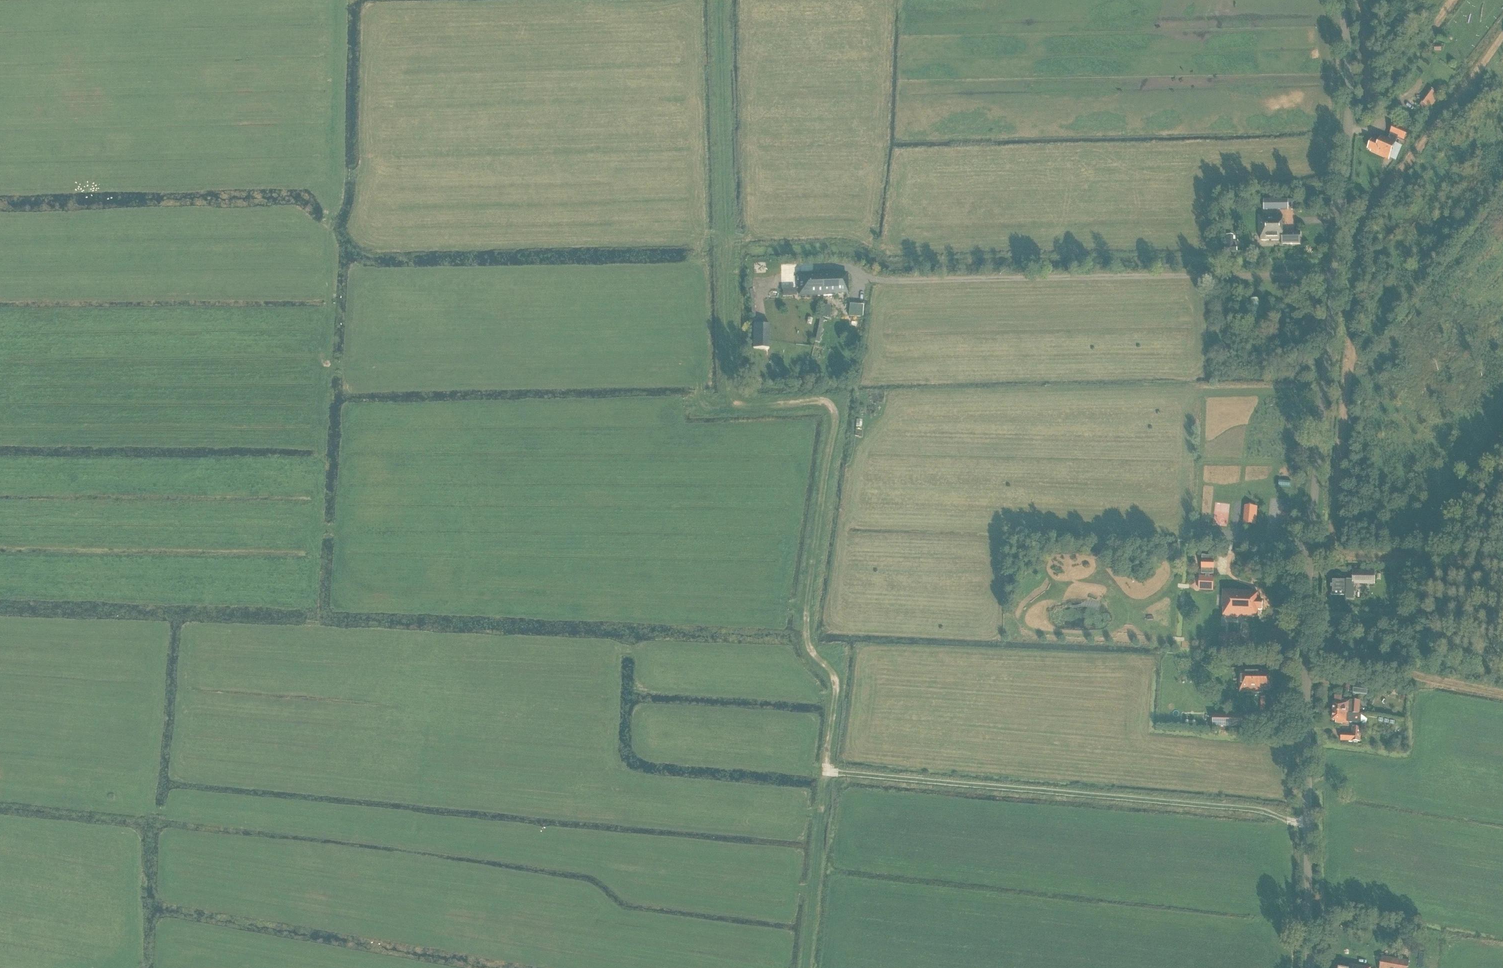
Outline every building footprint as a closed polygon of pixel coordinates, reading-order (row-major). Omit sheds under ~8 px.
[(1431,107),(1438,98),(1436,97),(1437,96),(1430,91),(1422,102),(1428,108),(1429,106),(1431,107)] [(1405,140),(1409,130),(1394,124),(1390,134),(1391,134),(1389,140),(1384,138),(1381,144),(1372,140),(1368,149),(1371,150),(1371,151),(1389,159),(1390,158),(1396,161),(1402,146),(1396,143),(1398,137),(1405,140)] [(1264,210),(1288,210),(1288,200),(1264,200),(1264,210)] [(1283,232),(1282,215),(1259,216),(1260,233),(1261,233),(1261,240),(1282,240),(1282,244),(1300,244),(1300,232),(1283,232)] [(1233,234),(1227,234),(1227,250),(1237,250),(1237,245),(1233,245),(1233,234)] [(836,274),(836,272),(798,273),(798,289),(800,289),(800,296),(837,295),(837,293),(848,293),(847,274),(836,274)] [(750,304),(763,304),(762,290),(749,291),(750,304)] [(1261,318),(1261,299),(1250,299),(1250,319),(1261,318)] [(850,304),(849,317),(862,318),(864,306),(850,304)] [(830,318),(836,305),(823,305),(818,327),(822,328),(824,318),(830,318)] [(754,323),(753,348),(769,349),(770,324),(754,323)] [(814,380),(822,381),(822,373),(814,373),(814,380)] [(1215,526),(1229,526),(1230,503),(1215,503),(1215,526)] [(1256,525),(1258,507),(1245,505),(1243,523),(1256,525)] [(1211,557),(1206,557),(1206,556),(1202,556),(1202,575),(1206,575),(1206,576),(1201,576),(1200,590),(1213,590),(1213,576),(1211,576),(1211,575),(1214,575),(1214,556),(1211,556),(1211,557)] [(1375,584),(1376,571),(1353,570),(1353,580),(1347,579),(1331,579),(1331,595),(1346,595),(1347,586),(1352,586),(1353,584),(1375,584)] [(1263,610),(1263,601),(1258,600),(1258,593),(1252,593),(1252,591),(1224,590),(1223,608),(1225,608),(1224,617),(1244,618),(1244,616),(1257,617),(1258,609),(1263,610)] [(1270,690),(1271,671),(1261,671),(1261,669),(1240,669),(1240,684),(1241,684),(1240,692),(1260,692),(1260,690),(1270,690)] [(1368,696),(1369,685),(1354,684),(1353,694),(1368,696)] [(1346,713),(1359,714),(1360,701),(1353,700),(1353,701),(1342,701),(1342,696),(1335,696),(1335,703),(1334,703),(1333,712),(1346,713)] [(1242,712),(1242,698),(1234,697),(1234,702),(1232,702),(1232,712),(1242,712)] [(1359,722),(1359,714),(1346,713),(1333,712),(1333,720),(1336,720),(1336,723),(1349,724),(1349,717),(1352,718),(1352,722),(1359,722)] [(1240,715),(1210,715),(1210,727),(1240,727),(1240,715)] [(1341,740),(1361,741),(1361,728),(1352,727),(1352,734),(1341,733),(1341,740)] [(1409,960),(1382,956),(1380,967),(1408,967),(1409,960)]
